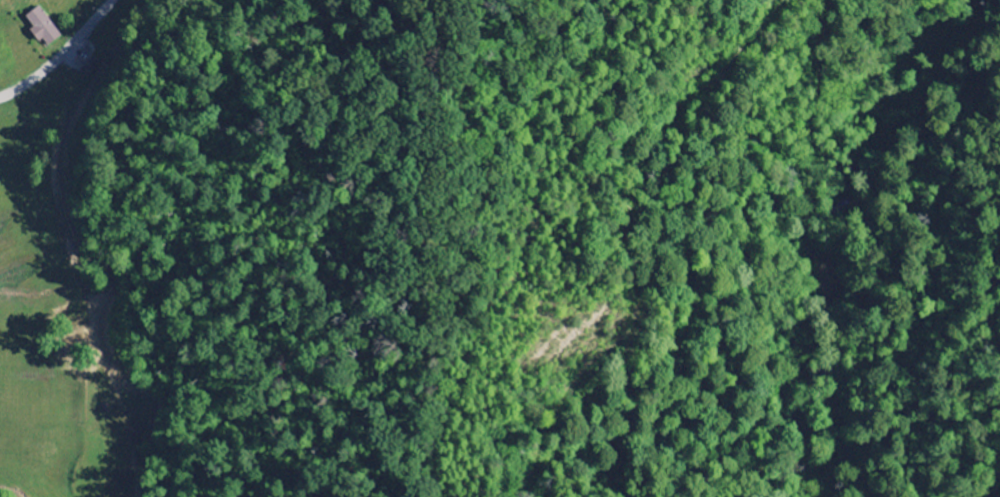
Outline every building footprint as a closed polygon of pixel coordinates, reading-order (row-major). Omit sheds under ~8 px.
[(46,49),(62,36),(38,7),(25,17),(34,28),(31,30),(46,49)]
